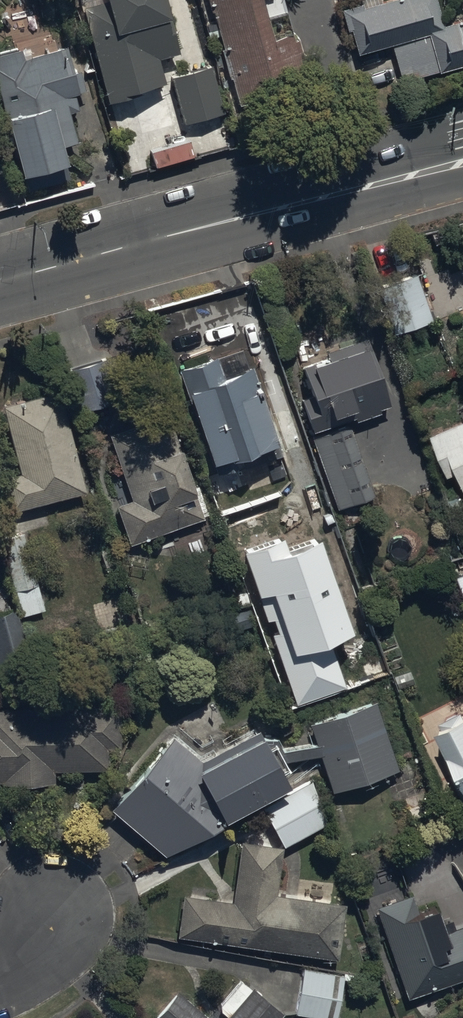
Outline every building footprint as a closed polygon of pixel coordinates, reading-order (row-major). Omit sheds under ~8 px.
[(109,105),(142,98),(141,91),(164,87),(158,60),(179,56),(165,0),(105,0),(106,4),(82,10),(109,105)] [(240,108),(306,89),(299,62),(304,61),(298,42),(294,43),(292,37),(272,42),(261,1),(262,0),(209,0),(240,108)] [(439,75),(462,68),(462,24),(444,29),(436,0),(401,0),(381,6),(380,0),(361,0),(360,0),(361,6),(342,11),(348,33),(350,33),(356,56),(392,47),(402,84),(438,73),(439,75)] [(23,61),(21,52),(0,58),(0,103),(22,182),(24,181),(27,193),(70,181),(61,150),(77,146),(69,116),(79,114),(74,97),(88,93),(83,73),(73,76),(65,50),(23,61)] [(171,80),(183,126),(225,116),(213,69),(171,80)] [(377,290),(394,337),(433,323),(416,276),(377,290)] [(305,412),(312,434),(355,421),(356,424),(381,417),(379,411),(389,408),(368,340),(326,354),(323,345),(299,352),(304,370),(302,371),(314,409),(305,412)] [(217,359),(179,372),(213,471),(281,447),(254,371),(225,381),(217,359)] [(79,414),(120,401),(107,362),(67,374),(79,414)] [(44,505),(86,494),(60,394),(4,408),(23,482),(6,486),(18,535),(50,527),(44,505)] [(169,418),(109,438),(131,502),(115,508),(128,547),(204,522),(203,519),(207,518),(201,499),(196,500),(169,418)] [(462,482),(462,424),(432,437),(450,479),(460,475),(462,482)] [(350,428),(312,441),(337,511),(374,498),(350,428)] [(22,536),(0,543),(23,620),(45,613),(22,536)] [(281,539),(245,551),(300,704),(346,688),(331,646),(356,637),(320,537),(284,550),(281,539)] [(0,616),(0,671),(30,663),(16,611),(0,616)] [(54,774),(109,772),(108,750),(120,750),(119,710),(0,713),(0,785),(1,785),(1,787),(54,786),(54,774)] [(440,724),(444,732),(439,735),(459,777),(452,780),(462,802),(462,714),(440,724)] [(314,738),(332,793),(397,772),(379,717),(314,738)] [(173,741),(111,812),(170,858),(229,827),(227,824),(290,791),(260,734),(201,765),(173,741)] [(265,812),(283,849),(325,827),(307,791),(265,812)] [(183,898),(177,940),(338,963),(346,907),(276,897),(283,851),(241,845),(233,905),(183,898)] [(376,909),(407,1002),(462,983),(462,928),(444,934),(435,907),(417,913),(412,898),(376,909)] [(295,1016),(305,1017),(336,1017),(344,979),(303,970),(295,1016)] [(283,1017),(253,991),(251,994),(239,983),(215,1010),(225,1017),(282,1017),(283,1017)] [(157,1017),(204,1017),(177,995),(157,1017)]
